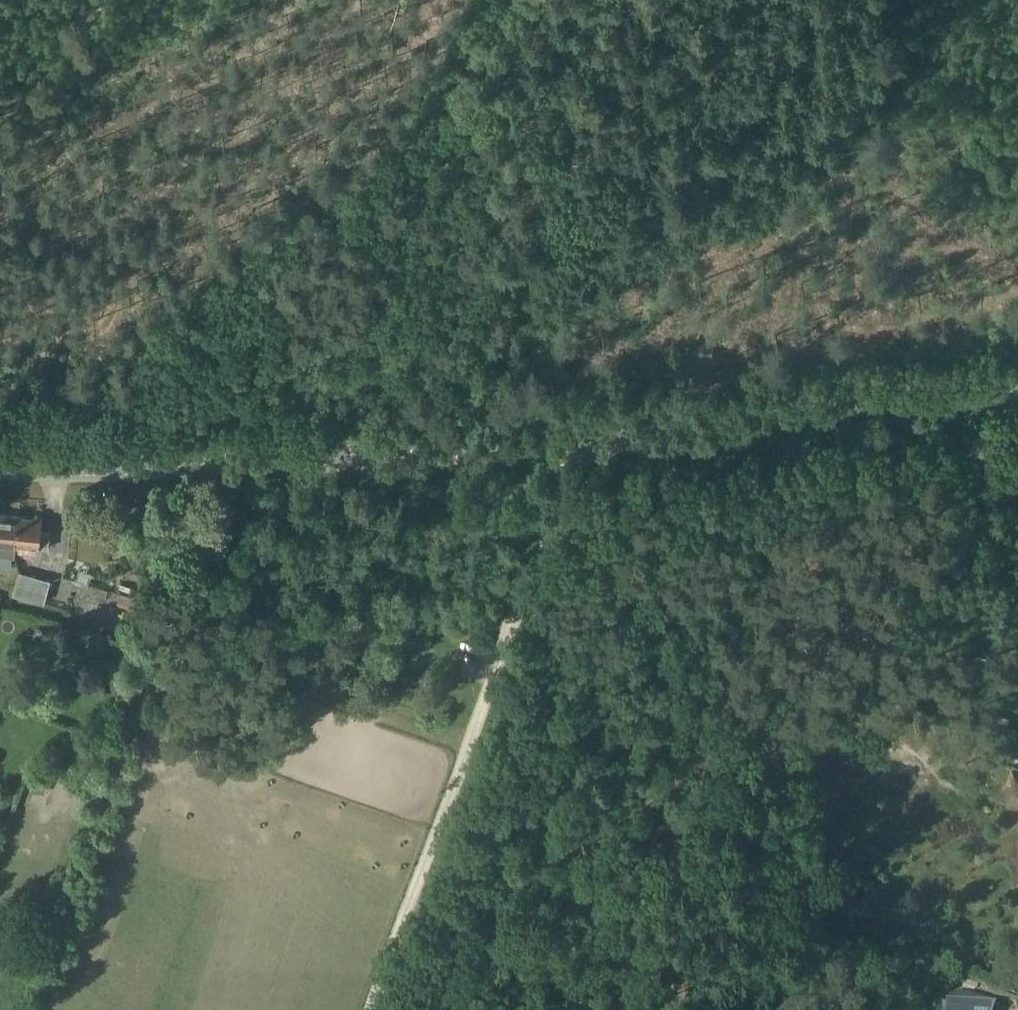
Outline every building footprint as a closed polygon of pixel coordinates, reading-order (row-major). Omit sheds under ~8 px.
[(15,557),(16,552),(16,546),(20,516),(0,514),(0,556),(15,557)] [(20,516),(16,546),(16,552),(37,554),(38,548),(41,548),(41,547),(49,548),(51,532),(41,532),(43,519),(20,516)] [(13,594),(45,603),(52,580),(20,571),(13,594)] [(120,592),(117,603),(138,609),(141,598),(120,592)] [(1007,781),(1017,785),(1017,768),(1013,766),(1007,781)] [(950,1006),(958,1009),(997,1009),(998,1007),(960,988),(950,1006)] [(845,1004),(847,1009),(864,1009),(861,999),(845,1004)]
